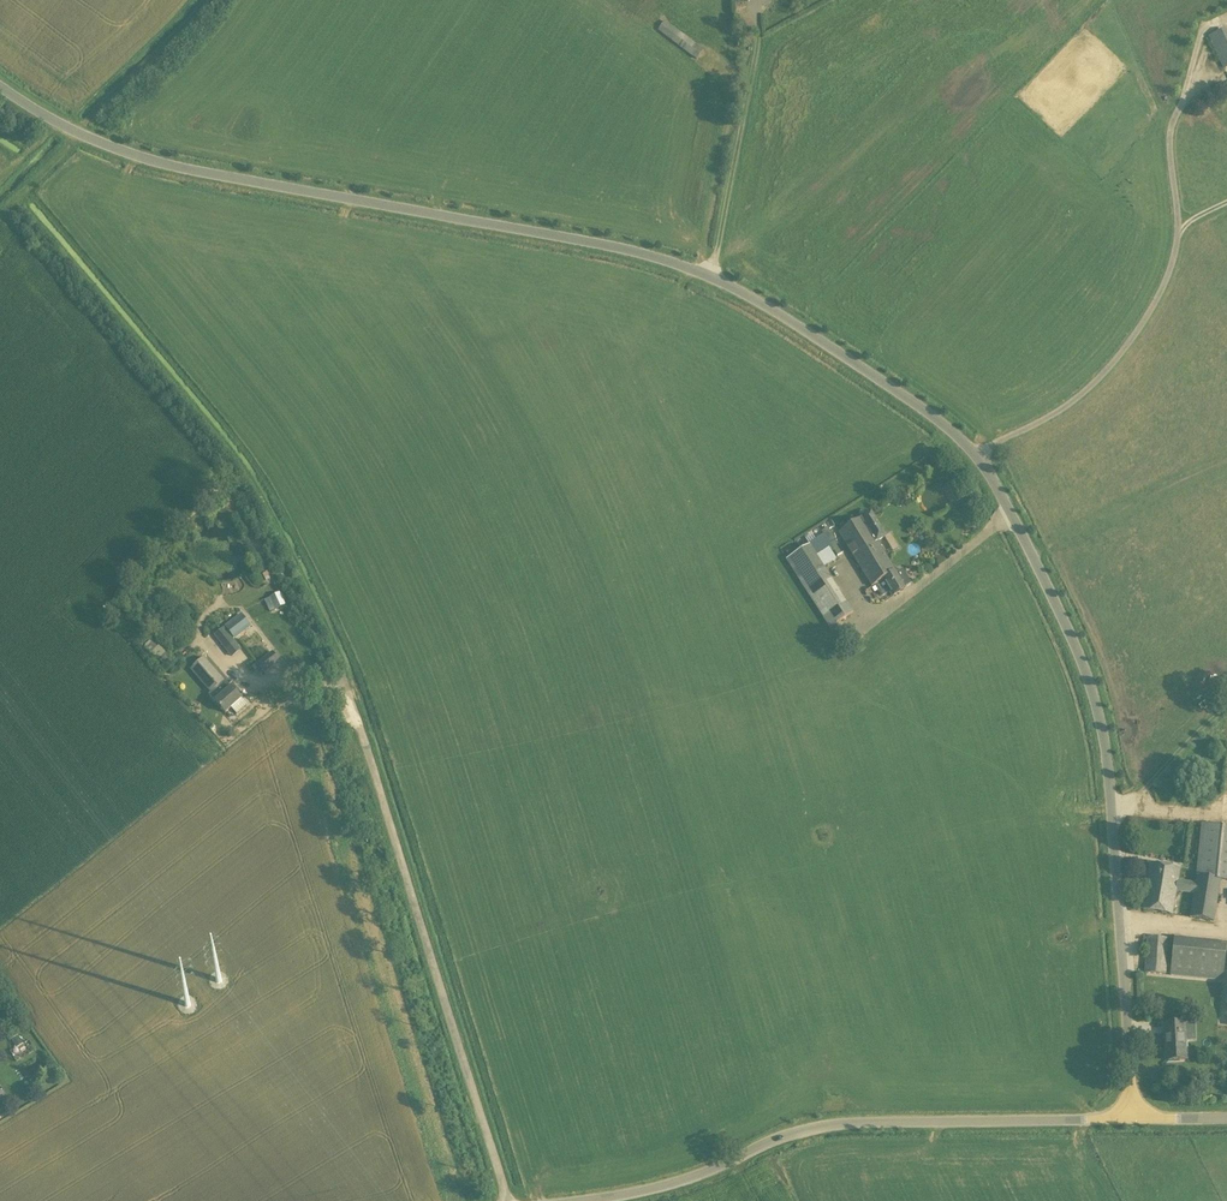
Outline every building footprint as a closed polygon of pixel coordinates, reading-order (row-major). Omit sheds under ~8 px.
[(696,60),(703,50),(665,21),(658,31),(696,60)] [(1226,56),(1226,36),(1224,29),(1208,36),(1219,60),(1226,56)] [(953,495),(957,501),(964,497),(960,491),(953,495)] [(885,537),(870,512),(838,532),(872,586),(875,584),(882,596),(890,591),(893,596),(906,588),(895,571),(895,572),(880,547),(881,546),(878,541),(885,537)] [(824,535),(809,544),(810,545),(818,557),(832,548),(837,556),(843,552),(828,528),(822,532),(824,535)] [(818,557),(810,545),(786,560),(830,628),(853,613),(818,557)] [(280,593),(270,597),(264,600),(270,612),(285,605),(280,593)] [(235,640),(251,627),(241,614),(224,627),(235,640)] [(224,628),(214,635),(225,650),(235,642),(224,628)] [(156,652),(167,665),(174,658),(163,645),(156,652)] [(280,661),(272,652),(253,667),(255,671),(259,668),(264,674),(280,661)] [(211,692),(209,694),(225,713),(242,699),(225,680),(224,680),(204,658),(191,670),(211,692)] [(1201,824),(1196,883),(1178,880),(1180,869),(1151,864),(1149,874),(1146,874),(1144,885),(1147,885),(1143,909),(1172,914),(1176,892),(1193,895),(1190,918),(1214,922),(1221,881),(1226,882),(1226,826),(1201,824)] [(1168,939),(1147,937),(1144,974),(1166,975),(1168,939)] [(1184,1023),(1164,1024),(1166,1061),(1186,1060),(1184,1023)] [(16,1048),(22,1045),(17,1037),(11,1041),(16,1048)] [(28,1075),(37,1074),(35,1066),(26,1068),(28,1075)]
